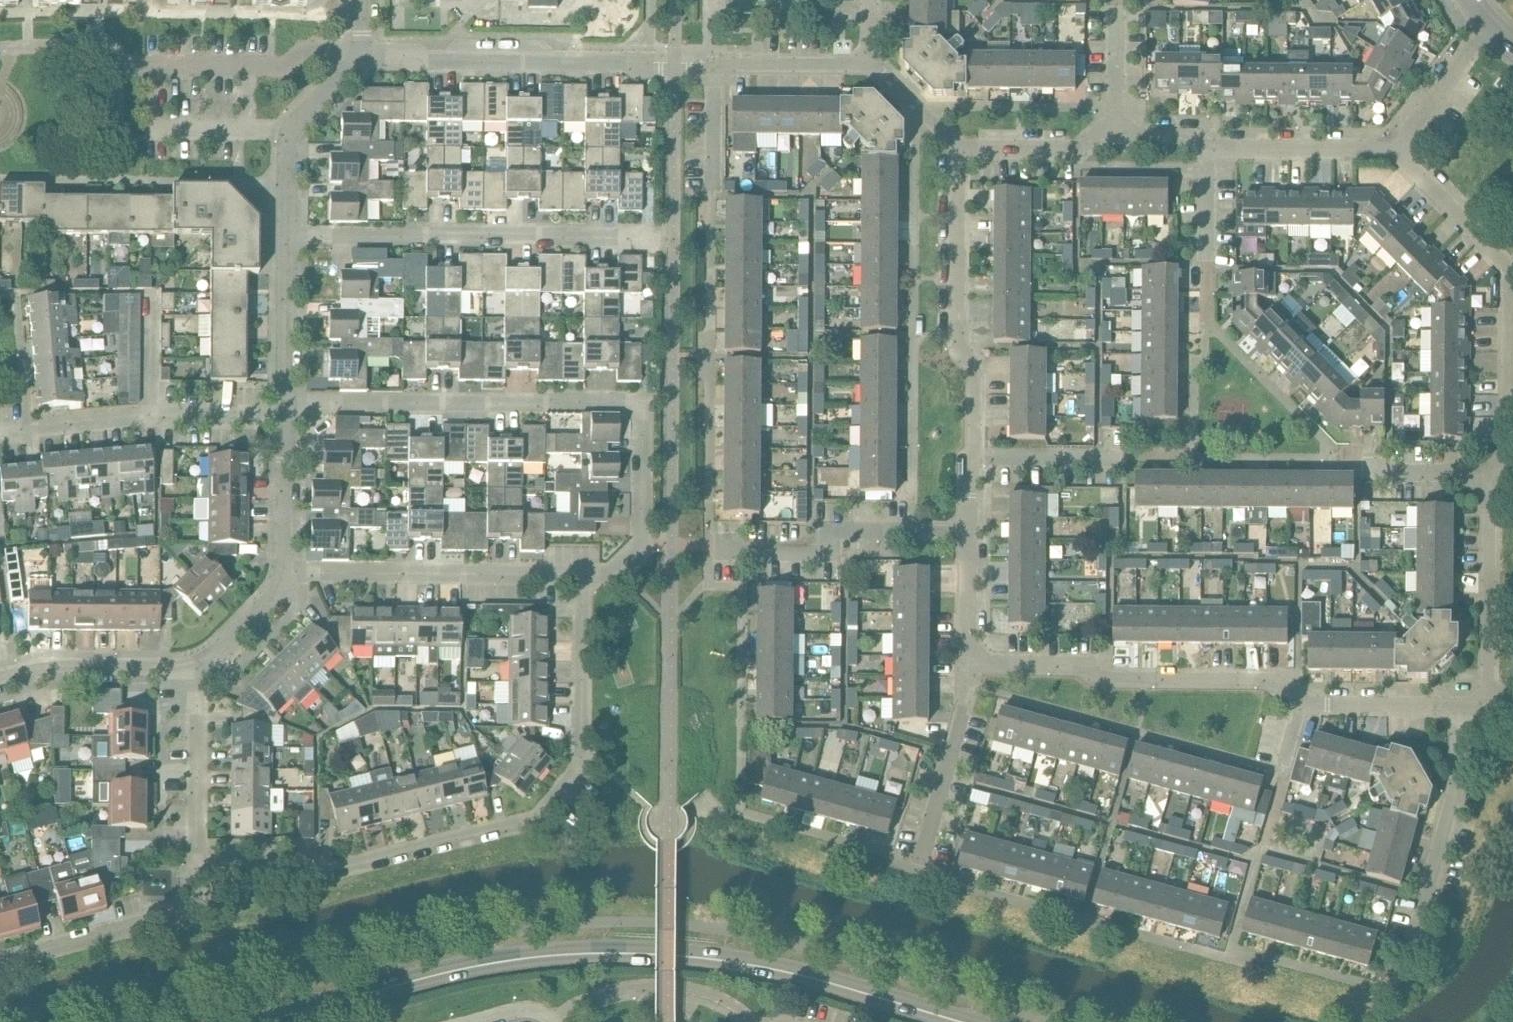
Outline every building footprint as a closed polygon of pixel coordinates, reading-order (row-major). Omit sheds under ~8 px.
[(498,0),(527,0),(527,8),(557,8),(557,0),(498,0)] [(946,12),(946,0),(912,0),(912,12),(946,12)] [(976,5),(982,12),(990,4),(985,0),(981,0),(976,5)] [(1314,7),(1317,12),(1332,13),(1332,12),(1337,10),(1331,0),(1327,0),(1325,1),(1314,7)] [(1382,19),(1391,15),(1390,14),(1410,2),(1409,0),(1371,0),(1382,19)] [(1390,31),(1389,32),(1413,46),(1414,45),(1425,25),(1422,23),(1410,2),(1390,14),(1391,15),(1395,23),(1390,31)] [(1033,14),(1033,5),(1022,4),(1022,14),(1033,14)] [(969,12),(975,19),(982,12),(976,5),(969,12)] [(1043,5),(1033,5),(1033,14),(1043,14),(1043,5)] [(1087,14),(1087,5),(1076,5),(1076,14),(1087,14)] [(1337,10),(1332,12),(1332,13),(1336,19),(1347,13),(1343,6),(1337,10)] [(912,12),(911,33),(939,33),(939,34),(946,34),(946,12),(912,12)] [(997,12),(989,19),(996,26),(1003,18),(997,12)] [(1171,12),(1171,24),(1179,24),(1179,12),(1171,12)] [(1189,12),(1189,24),(1201,24),(1201,12),(1189,12)] [(1201,12),(1201,24),(1209,24),(1209,12),(1201,12)] [(1236,12),(1236,24),(1245,24),(1245,12),(1236,12)] [(1245,12),(1245,24),(1253,25),(1253,12),(1245,12)] [(1280,13),(1279,25),(1288,25),(1288,13),(1280,13)] [(1288,13),(1288,25),(1296,25),(1296,13),(1288,13)] [(996,26),(989,19),(982,26),(989,33),(996,26)] [(1345,27),(1344,29),(1357,37),(1362,29),(1345,27)] [(1314,28),(1314,40),(1323,40),(1323,28),(1314,28)] [(1323,28),(1323,40),(1330,40),(1331,40),(1331,28),(1323,28)] [(1344,29),(1342,32),(1352,46),(1357,37),(1344,29)] [(1389,30),(1377,49),(1406,66),(1417,47),(1414,45),(1413,46),(1389,32),(1390,31),(1389,30)] [(939,48),(939,34),(939,33),(911,33),(911,45),(904,45),(904,66),(934,96),(955,96),(955,89),(967,89),(967,62),(966,62),(952,62),(939,48)] [(1377,49),(1366,69),(1367,70),(1368,69),(1391,83),(1391,84),(1394,86),(1406,66),(1377,49)] [(1287,52),(1287,68),(1288,101),(1309,102),(1309,68),(1309,52),(1287,52)] [(988,89),(989,55),(966,55),(966,62),(967,62),(967,89),(988,89)] [(1010,90),(1011,55),(989,55),(988,89),(1010,90)] [(1032,55),(1011,55),(1010,90),(1032,90),(1032,55)] [(1053,90),(1054,56),(1032,55),(1032,90),(1053,90)] [(1076,56),(1054,56),(1053,90),(1076,90),(1076,77),(1076,56)] [(1086,56),(1076,56),(1076,77),(1086,77),(1086,56)] [(1156,57),(1156,91),(1179,91),(1179,57),(1156,57)] [(1179,57),(1179,91),(1200,91),(1201,57),(1179,57)] [(1201,57),(1200,91),(1222,91),(1223,68),(1223,58),(1201,57)] [(1222,91),(1222,101),(1244,101),(1244,68),(1244,58),(1223,58),(1223,68),(1222,91)] [(1265,68),(1244,68),(1244,101),(1266,101),(1265,68)] [(1287,68),(1265,68),(1266,101),(1288,101),(1287,68)] [(1330,68),(1309,68),(1309,102),(1331,102),(1330,68)] [(1353,68),(1330,68),(1331,102),(1352,102),(1353,78),(1353,68)] [(1353,78),(1352,102),(1376,102),(1379,104),(1391,84),(1391,83),(1368,69),(1367,70),(1362,78),(1353,78)] [(404,84),(404,89),(404,122),(426,122),(426,148),(444,148),(444,96),(428,96),(428,85),(404,84)] [(444,96),(444,148),(461,148),(461,123),(483,123),(484,85),(460,85),(460,96),(444,96)] [(484,85),(483,123),(505,123),(505,148),(523,148),(523,97),(507,96),(507,85),(484,85)] [(523,97),(523,148),(540,148),(540,123),(563,123),(563,86),(539,85),(539,97),(523,97)] [(563,86),(563,123),(585,124),(584,149),(602,149),(603,97),(586,97),(586,86),(563,86)] [(603,97),(602,149),(620,149),(620,144),(620,124),(655,124),(655,99),(643,99),(643,86),(619,86),(618,97),(603,97)] [(342,120),(341,143),(379,143),(379,142),(379,122),(404,122),(404,89),(382,89),(364,89),(362,90),(362,103),(353,103),(353,114),(346,114),(342,114),(342,120)] [(843,102),(842,129),(843,129),(857,129),(871,143),(871,157),(871,158),(898,158),(898,146),(905,146),(905,125),(875,94),(854,94),(854,102),(843,102)] [(733,135),(733,153),(756,153),(756,135),(756,101),(734,101),(733,135)] [(756,135),(756,149),(777,149),(778,135),(778,101),(756,101),(756,135)] [(778,101),(778,135),(799,135),(799,101),(778,101)] [(799,101),(799,135),(820,136),(821,101),(799,101)] [(821,101),(820,136),(843,136),(843,129),(842,129),(843,102),(821,101)] [(330,160),(330,183),(341,183),(367,183),(367,182),(368,161),(393,161),(393,143),(379,142),(379,143),(341,143),(341,153),(330,153),(330,160)] [(403,182),(403,210),(427,210),(427,199),(443,199),(444,148),(426,148),(426,173),(403,172),(403,182)] [(444,148),(443,199),(459,199),(459,210),(483,211),(483,173),(460,173),(461,148),(444,148)] [(483,173),(483,211),(506,211),(506,200),(522,200),(523,148),(505,148),(505,173),(483,173)] [(523,148),(522,200),(539,200),(539,211),(562,211),(562,174),(540,174),(540,148),(523,148)] [(562,174),(562,211),(585,211),(586,200),(602,200),(602,149),(584,149),(584,174),(562,174)] [(602,149),(602,200),(618,200),(618,212),(642,212),(642,174),(619,174),(620,149),(602,149)] [(864,156),(864,179),(898,179),(898,158),(871,158),(871,157),(864,156)] [(827,164),(821,158),(814,165),(820,172),(827,164)] [(820,172),(814,165),(806,173),(813,179),(820,172)] [(835,172),(828,179),(834,186),(841,178),(835,172)] [(828,179),(820,186),(827,193),(834,186),(828,179)] [(864,179),(863,200),(898,201),(898,179),(864,179)] [(1029,181),(1013,181),(1013,190),(996,189),(996,212),(1030,212),(1030,190),(1029,190),(1029,181)] [(330,199),(330,223),(367,223),(367,201),(393,201),(393,182),(367,182),(367,183),(341,183),(341,193),(330,193),(330,199)] [(725,191),(735,191),(735,182),(725,182),(725,191)] [(1103,216),(1103,182),(1080,182),(1080,216),(1103,216)] [(1125,182),(1103,182),(1103,216),(1124,217),(1125,182)] [(1146,183),(1125,182),(1124,217),(1146,217),(1146,183)] [(777,192),(777,183),(767,183),(767,192),(777,192)] [(777,192),(788,192),(788,183),(777,183),(777,192)] [(1146,183),(1146,217),(1168,217),(1169,183),(1146,183)] [(21,222),(21,186),(0,186),(0,222),(21,222)] [(21,186),(21,222),(42,222),(43,222),(43,197),(44,197),(44,186),(21,186)] [(172,187),(172,198),(173,198),(173,235),(211,235),(243,204),(226,187),(209,187),(201,187),(199,187),(190,187),(172,187)] [(1375,190),(1353,190),(1353,194),(1353,218),(1354,218),(1365,218),(1372,226),(1373,227),(1390,210),(1375,194),(1375,190)] [(1236,201),(1236,239),(1266,239),(1266,227),(1267,194),(1244,194),(1244,201),(1236,201)] [(1267,194),(1266,227),(1288,227),(1288,194),(1267,194)] [(1288,194),(1288,227),(1310,227),(1310,194),(1288,194)] [(1310,227),(1309,240),(1331,240),(1331,227),(1331,194),(1310,194),(1310,227)] [(1331,194),(1331,227),(1354,228),(1354,218),(1353,218),(1353,194),(1331,194)] [(42,222),(41,234),(64,234),(65,198),(44,197),(43,197),(43,222),(42,222)] [(65,198),(64,234),(87,234),(88,198),(65,198)] [(88,198),(87,234),(108,234),(108,198),(88,198)] [(108,234),(108,247),(130,246),(130,235),(130,198),(108,198),(108,234)] [(130,198),(130,235),(151,235),(152,198),(130,198)] [(152,198),(151,235),(173,235),(173,198),(172,198),(152,198)] [(728,200),(728,222),(762,223),(762,200),(728,200)] [(863,200),(863,222),(897,222),(898,201),(863,200)] [(1064,202),(1064,212),(1073,212),(1073,202),(1064,202)] [(211,235),(210,273),(247,273),(247,274),(258,274),(258,256),(258,248),(258,246),(259,245),(259,237),(259,225),(259,220),(243,204),(211,235)] [(1372,226),(1366,232),(1366,233),(1382,248),(1405,225),(1390,210),(1373,227),(1372,226)] [(800,211),(800,222),(809,222),(809,211),(800,211)] [(816,212),(816,222),(825,222),(825,212),(816,212)] [(996,212),(996,234),(1030,234),(1030,212),(996,212)] [(1073,222),(1073,212),(1064,212),(1064,222),(1073,222)] [(728,222),(727,244),(762,244),(762,223),(728,222)] [(809,222),(800,222),(800,232),(809,232),(809,222)] [(816,222),(816,232),(825,232),(825,222),(816,222)] [(863,222),(863,244),(897,244),(897,222),(863,222)] [(1405,225),(1382,248),(1397,264),(1420,240),(1405,225)] [(996,234),(996,255),(1030,255),(1030,234),(996,234)] [(1420,240),(1397,264),(1412,279),(1436,256),(1420,240)] [(762,244),(727,244),(727,266),(762,266),(762,244)] [(863,244),(863,265),(897,266),(897,244),(863,244)] [(1072,255),(1072,245),(1063,245),(1063,255),(1072,255)] [(1093,260),(1103,260),(1103,251),(1093,251),(1093,260)] [(1103,260),(1113,260),(1113,251),(1103,251),(1103,260)] [(1146,260),(1146,251),(1136,251),(1136,260),(1146,260)] [(1156,251),(1146,251),(1146,260),(1156,260),(1156,251)] [(403,279),(403,293),(425,293),(425,318),(443,318),(443,266),(427,266),(427,255),(403,255),(403,260),(404,260),(403,279)] [(443,266),(443,318),(460,318),(460,293),(482,293),(483,256),(459,255),(459,267),(443,266)] [(799,255),(799,265),(809,265),(809,255),(799,255)] [(825,265),(825,255),(816,255),(816,265),(825,265)] [(996,255),(995,277),(1030,277),(1030,255),(996,255)] [(1072,255),(1063,255),(1063,265),(1072,265),(1072,255)] [(1258,255),(1257,267),(1266,267),(1266,255),(1258,255)] [(1266,255),(1266,267),(1274,267),(1274,255),(1266,255)] [(1301,255),(1301,267),(1309,267),(1309,255),(1301,255)] [(1309,255),(1309,267),(1318,267),(1318,255),(1310,255),(1309,255)] [(1339,255),(1331,256),(1331,267),(1339,268),(1339,255)] [(483,256),(482,293),(505,293),(504,318),(522,319),(522,267),(506,267),(506,256),(483,256)] [(522,267),(522,319),(539,319),(539,294),(562,294),(562,256),(539,256),(539,267),(522,267)] [(562,256),(562,294),(584,294),(584,319),(601,319),(601,268),(585,267),(585,256),(562,256)] [(1436,256),(1412,279),(1428,295),(1434,289),(1434,288),(1451,271),(1436,256)] [(601,268),(601,319),(618,319),(619,294),(641,294),(641,286),(642,275),(642,257),(618,257),(618,268),(601,268)] [(341,278),(341,301),(378,301),(378,300),(378,279),(403,279),(404,260),(403,260),(352,260),(352,271),(341,271),(341,278)] [(809,265),(799,265),(799,276),(809,276),(809,265)] [(825,275),(825,265),(816,265),(816,275),(825,275)] [(863,265),(863,287),(897,287),(897,266),(863,265)] [(727,266),(727,287),(762,287),(762,266),(727,266)] [(1144,267),(1143,290),(1178,290),(1178,268),(1144,267)] [(1345,273),(1341,277),(1347,283),(1355,275),(1349,269),(1345,273)] [(1451,271),(1434,288),(1434,289),(1442,297),(1442,307),(1442,309),(1466,309),(1470,309),(1470,287),(1466,287),(1451,271)] [(210,273),(210,294),(247,294),(247,274),(247,273),(210,273)] [(1236,274),(1234,274),(1234,297),(1258,297),(1258,298),(1267,298),(1276,298),(1276,274),(1267,274),(1236,274)] [(1300,274),(1300,283),(1311,283),(1312,274),(1300,274)] [(1312,274),(1311,283),(1323,283),(1323,275),(1312,274)] [(642,275),(641,286),(653,286),(653,275),(642,275)] [(1355,275),(1347,283),(1353,289),(1361,280),(1355,275)] [(134,289),(151,289),(151,276),(134,276),(134,289)] [(995,277),(995,298),(1029,299),(1030,277),(995,277)] [(1103,279),(1103,289),(1112,289),(1112,279),(1103,279)] [(98,280),(86,281),(86,289),(98,289),(98,280)] [(116,289),(129,289),(129,280),(116,280),(116,289)] [(1334,280),(1325,289),(1341,304),(1349,296),(1334,280)] [(0,281),(0,290),(11,290),(11,281),(0,281)] [(30,290),(42,290),(42,281),(30,281),(30,290)] [(55,281),(42,281),(42,290),(55,290),(55,281)] [(73,281),(73,289),(86,289),(86,281),(73,281)] [(727,287),(727,309),(761,309),(762,287),(727,287)] [(863,287),(863,308),(897,309),(897,287),(863,287)] [(1087,289),(1086,299),(1095,299),(1095,289),(1087,289)] [(1103,289),(1103,300),(1112,300),(1112,289),(1103,289)] [(1143,290),(1143,311),(1177,312),(1178,290),(1143,290)] [(1266,317),(1246,336),(1247,337),(1249,334),(1264,349),(1278,336),(1288,326),(1295,319),(1301,313),(1306,308),(1290,293),(1273,310),(1272,310),(1266,317)] [(174,311),(174,294),(161,294),(161,311),(174,311)] [(210,294),(210,316),(246,316),(247,294),(210,294)] [(62,296),(29,298),(31,321),(76,317),(75,307),(74,295),(62,296)] [(139,295),(119,295),(119,306),(129,307),(129,318),(139,318),(139,295)] [(1349,296),(1341,304),(1356,320),(1364,311),(1349,296)] [(1234,319),(1231,321),(1246,336),(1266,317),(1258,309),(1258,298),(1258,297),(1234,297),(1234,319)] [(799,298),(799,308),(808,309),(808,298),(799,298)] [(816,298),(816,308),(825,308),(825,298),(816,298)] [(995,320),(1029,320),(1029,299),(995,298),(995,320)] [(1095,299),(1086,299),(1086,309),(1095,309),(1095,299)] [(1380,299),(1371,308),(1377,314),(1386,305),(1380,299)] [(329,317),(329,340),(340,340),(367,340),(367,339),(367,319),(379,319),(393,319),(402,319),(403,318),(403,300),(393,300),(378,300),(378,301),(341,301),(340,310),(329,310),(329,317)] [(1386,305),(1377,314),(1383,320),(1387,316),(1391,311),(1386,305)] [(119,306),(119,334),(139,334),(139,318),(129,318),(129,307),(119,306)] [(1433,308),(1433,330),(1466,331),(1466,309),(1442,309),(1442,307),(1433,307),(1433,308)] [(808,319),(808,309),(799,308),(799,319),(808,319)] [(816,308),(816,331),(825,331),(825,308),(816,308)] [(863,308),(863,331),(897,331),(897,309),(863,308)] [(727,309),(727,330),(761,331),(761,309),(727,309)] [(1143,311),(1143,333),(1177,333),(1177,312),(1143,311)] [(1364,311),(1356,320),(1362,326),(1370,317),(1364,311)] [(1278,336),(1264,349),(1279,365),(1303,341),(1312,332),(1316,329),(1301,313),(1295,319),(1288,326),(1278,336)] [(210,316),(210,339),(246,339),(246,316),(210,316)] [(76,317),(31,321),(32,342),(66,339),(65,327),(77,326),(76,317)] [(402,358),(402,380),(426,381),(426,369),(442,369),(443,318),(425,318),(425,343),(402,343),(402,358)] [(443,318),(442,369),(458,370),(458,381),(482,381),(482,343),(460,343),(460,318),(443,318)] [(482,343),(482,381),(505,381),(505,370),(521,370),(522,319),(504,318),(504,344),(482,343)] [(522,319),(521,370),(538,370),(537,381),(561,382),(561,344),(539,344),(539,319),(522,319)] [(561,344),(561,382),(584,382),(584,370),(600,371),(601,319),(584,319),(583,344),(561,344)] [(601,319),(600,371),(617,371),(617,382),(641,382),(641,364),(653,364),(653,348),(641,348),(641,345),(618,344),(618,319),(601,319)] [(995,320),(995,342),(1029,343),(1029,320),(995,320)] [(1095,321),(1086,321),(1086,331),(1095,331),(1095,321)] [(1393,321),(1392,330),(1404,330),(1405,321),(1393,321)] [(1102,333),(1111,333),(1112,322),(1102,322),(1102,333)] [(161,324),(161,338),(169,338),(170,324),(161,324)] [(1380,327),(1370,336),(1377,343),(1377,350),(1385,350),(1385,332),(1380,327)] [(761,331),(727,330),(727,353),(761,353),(761,331)] [(1392,330),(1392,338),(1404,338),(1404,330),(1392,330)] [(1433,330),(1432,352),(1466,352),(1466,331),(1433,330)] [(808,331),(788,331),(788,353),(808,354),(808,331)] [(1303,341),(1279,365),(1295,380),(1327,348),(1312,332),(1303,341)] [(1102,333),(1102,343),(1111,343),(1111,333),(1102,333)] [(1143,333),(1143,354),(1177,355),(1177,333),(1143,333)] [(139,334),(119,334),(118,350),(128,350),(128,361),(138,361),(139,334)] [(169,350),(169,338),(161,338),(161,350),(169,350)] [(66,339),(32,342),(34,364),(80,360),(79,350),(67,351),(66,339)] [(210,339),(210,360),(246,361),(246,339),(210,339)] [(329,357),(329,380),(340,380),(340,391),(366,392),(366,380),(366,358),(402,358),(402,343),(402,340),(367,339),(367,340),(340,340),(340,350),(329,350),(329,357)] [(862,361),(896,362),(897,340),(862,340),(862,361)] [(1327,348),(1295,380),(1310,396),(1343,363),(1327,348)] [(118,350),(118,377),(138,378),(138,361),(128,361),(128,350),(118,350)] [(1377,350),(1377,361),(1385,362),(1385,350),(1377,350)] [(815,351),(815,361),(824,361),(824,351),(815,351)] [(1012,351),(1012,373),(1046,373),(1047,351),(1012,351)] [(1432,352),(1432,373),(1466,373),(1466,352),(1432,352)] [(1177,376),(1177,355),(1143,354),(1143,376),(1177,376)] [(80,360),(34,364),(36,385),(69,382),(68,370),(80,369),(80,360)] [(210,360),(209,382),(246,382),(246,361),(210,360)] [(727,383),(761,383),(761,362),(727,361),(727,383)] [(815,361),(815,372),(824,372),(824,361),(815,361)] [(862,361),(862,383),(896,383),(896,362),(862,361)] [(1343,363),(1310,396),(1325,411),(1342,394),(1343,395),(1349,388),(1358,379),(1343,363)] [(1086,364),(1086,374),(1095,374),(1095,364),(1086,364)] [(1392,365),(1392,373),(1404,373),(1404,365),(1392,365)] [(1102,366),(1102,376),(1111,376),(1111,366),(1102,366)] [(161,368),(160,381),(169,381),(169,368),(161,368)] [(799,373),(799,384),(808,384),(808,373),(799,373)] [(1012,373),(1012,395),(1046,395),(1046,373),(1012,373)] [(1392,373),(1392,381),(1404,381),(1404,373),(1392,373)] [(1432,373),(1432,395),(1465,395),(1466,373),(1432,373)] [(1095,374),(1086,374),(1086,396),(1095,396),(1095,374)] [(1102,397),(1111,398),(1111,376),(1102,376),(1102,397)] [(1143,376),(1143,398),(1177,398),(1177,376),(1143,376)] [(138,404),(138,378),(118,377),(118,393),(128,393),(128,404),(138,404)] [(69,382),(36,385),(38,407),(83,403),(82,393),(70,394),(69,382)] [(727,383),(726,405),(761,405),(761,383),(727,383)] [(862,405),(896,405),(896,383),(862,383),(862,405)] [(808,384),(799,384),(799,394),(808,394),(808,384)] [(1325,411),(1322,413),(1338,429),(1340,427),(1362,427),(1362,393),(1361,393),(1361,403),(1350,402),(1343,395),(1342,394),(1325,411)] [(1362,393),(1362,427),(1384,427),(1385,393),(1362,393)] [(815,395),(815,405),(824,405),(824,395),(815,395)] [(1012,395),(1012,417),(1046,417),(1046,406),(1057,406),(1057,395),(1046,395),(1012,395)] [(1432,395),(1432,416),(1465,416),(1465,395),(1432,395)] [(1077,396),(1077,417),(1086,417),(1086,418),(1095,418),(1095,396),(1086,396),(1077,396)] [(1177,398),(1143,398),(1142,420),(1177,420),(1177,398)] [(726,427),(760,427),(761,405),(726,405),(726,427)] [(815,405),(815,415),(824,415),(824,405),(815,405)] [(862,405),(862,427),(896,427),(896,405),(862,405)] [(1392,408),(1392,416),(1404,416),(1404,408),(1392,408)] [(544,435),(544,454),(545,454),(618,454),(618,453),(607,453),(607,444),(618,444),(618,437),(619,414),(581,414),(581,436),(545,435),(544,435)] [(1392,416),(1392,425),(1404,425),(1404,416),(1392,416)] [(1432,416),(1432,439),(1465,439),(1465,416),(1432,416)] [(799,417),(798,427),(808,427),(808,417),(799,417)] [(1046,417),(1012,417),(1011,439),(1046,440),(1046,417)] [(1095,418),(1086,418),(1085,427),(1095,427),(1095,418)] [(1102,428),(1111,428),(1111,418),(1102,418),(1102,428)] [(386,450),(385,463),(408,463),(408,482),(408,487),(408,488),(425,488),(426,437),(410,437),(410,425),(386,425),(386,431),(386,450)] [(426,437),(425,488),(442,489),(443,463),(465,463),(465,426),(442,426),(442,437),(426,437)] [(465,426),(465,463),(487,464),(487,489),(504,489),(505,437),(489,437),(489,426),(465,426)] [(505,437),(504,489),(522,489),(522,464),(544,464),(545,464),(545,454),(544,454),(544,435),(545,435),(545,426),(521,426),(521,437),(505,437)] [(726,427),(726,449),(760,449),(760,427),(726,427)] [(808,427),(798,427),(798,438),(807,438),(808,427)] [(862,449),(896,449),(896,427),(862,427),(862,449)] [(323,441),(323,471),(361,471),(361,470),(361,449),(386,450),(386,431),(335,430),(335,441),(323,441)] [(815,438),(815,448),(824,449),(824,438),(815,438)] [(150,448),(128,450),(132,495),(154,493),(150,448)] [(815,448),(814,458),(824,458),(824,449),(815,448)] [(726,471),(760,471),(760,449),(726,449),(726,471)] [(862,449),(861,471),(896,471),(896,449),(862,449)] [(128,450),(107,452),(111,497),(132,495),(128,450)] [(161,450),(161,478),(173,478),(173,450),(161,450)] [(107,452),(85,453),(88,487),(100,486),(101,498),(111,497),(107,452)] [(85,453),(63,455),(68,501),(77,500),(76,488),(88,487),(85,453)] [(618,484),(618,454),(545,454),(581,455),(580,475),(555,475),(554,493),(607,494),(607,484),(618,484)] [(68,501),(63,455),(42,457),(46,499),(47,499),(46,491),(57,490),(58,502),(68,501)] [(209,456),(209,478),(248,479),(248,456),(215,456),(209,456)] [(41,465),(21,467),(25,513),(35,512),(34,500),(46,499),(42,457),(41,457),(41,465)] [(798,461),(798,471),(807,471),(807,461),(798,461)] [(21,467),(0,469),(0,478),(2,502),(15,501),(16,513),(25,513),(21,467)] [(349,510),(349,509),(349,489),(375,489),(375,470),(361,470),(361,471),(323,471),(323,481),(312,480),(312,511),(323,511),(323,510),(349,510)] [(726,471),(726,492),(760,493),(760,471),(726,471)] [(807,471),(798,471),(798,481),(807,481),(807,471)] [(896,471),(861,471),(861,493),(895,493),(896,471)] [(1136,508),(1158,509),(1158,474),(1136,474),(1136,508)] [(1180,474),(1158,474),(1158,509),(1180,509),(1180,474)] [(1201,475),(1180,474),(1180,509),(1201,509),(1201,475)] [(1223,475),(1201,475),(1201,509),(1223,509),(1223,475)] [(1245,475),(1223,475),(1223,509),(1245,509),(1245,475)] [(1245,509),(1244,525),(1266,525),(1267,509),(1267,475),(1245,475),(1245,509)] [(1288,475),(1267,475),(1267,509),(1288,509),(1288,475)] [(1310,475),(1288,475),(1288,509),(1310,510),(1310,475)] [(1332,476),(1310,475),(1310,510),(1331,510),(1332,476)] [(1354,476),(1332,476),(1331,510),(1354,510),(1354,476)] [(209,478),(209,500),(247,500),(248,479),(209,478)] [(535,479),(535,488),(544,488),(544,479),(535,479)] [(465,489),(465,480),(454,480),(454,489),(465,489)] [(385,529),(384,551),(408,551),(408,540),(425,540),(425,488),(408,488),(408,513),(385,513),(385,529)] [(425,488),(425,540),(441,540),(441,551),(464,551),(464,514),(442,514),(442,489),(425,488)] [(464,514),(464,551),(488,552),(488,540),(504,540),(504,489),(487,489),(487,514),(464,514)] [(504,489),(504,540),(520,541),(520,552),(544,552),(544,543),(544,533),(544,514),(522,514),(522,489),(504,489)] [(814,500),(823,501),(823,490),(814,490),(814,500)] [(760,493),(726,492),(726,514),(760,515),(760,493)] [(569,515),(544,514),(544,533),(595,534),(595,523),(606,523),(607,494),(554,493),(554,494),(569,494),(569,515)] [(807,507),(807,501),(807,493),(797,493),(797,507),(807,507)] [(1011,495),(1011,518),(1045,518),(1045,495),(1011,495)] [(161,500),(161,513),(170,513),(174,513),(174,500),(161,500)] [(209,500),(209,521),(247,522),(247,500),(209,500)] [(1418,529),(1453,529),(1453,507),(1418,507),(1418,529)] [(1119,519),(1119,509),(1110,508),(1110,519),(1119,519)] [(385,510),(375,510),(349,509),(349,510),(323,510),(323,511),(323,520),(311,520),(311,550),(322,550),(322,561),(349,561),(349,528),(385,529),(385,513),(385,510)] [(807,523),(807,513),(798,513),(798,523),(807,523)] [(1011,539),(1045,540),(1045,518),(1011,518),(1011,539)] [(1119,519),(1110,519),(1110,529),(1119,529),(1119,519)] [(1361,519),(1361,529),(1370,529),(1370,519),(1361,519)] [(92,536),(104,535),(103,521),(91,522),(92,536)] [(209,521),(208,543),(237,543),(237,544),(247,544),(247,522),(209,521)] [(92,536),(91,522),(69,524),(70,538),(92,536)] [(125,534),(125,526),(114,527),(114,535),(125,534)] [(1361,529),(1361,550),(1381,550),(1381,538),(1370,538),(1370,529),(1361,529)] [(1418,529),(1404,529),(1404,551),(1418,551),(1452,551),(1453,529),(1418,529)] [(47,530),(38,531),(38,541),(48,540),(47,530)] [(58,539),(57,531),(49,532),(50,540),(58,539)] [(155,537),(144,538),(145,548),(156,547),(155,543),(155,537)] [(144,538),(137,539),(137,548),(145,548),(144,538)] [(1011,539),(1011,561),(1045,561),(1045,540),(1011,539)] [(123,540),(115,541),(116,550),(124,550),(123,540)] [(108,541),(93,542),(93,545),(94,552),(108,551),(108,541)] [(115,541),(108,541),(108,551),(116,550),(115,541)] [(205,557),(189,573),(216,600),(232,585),(212,564),(220,556),(236,556),(237,544),(237,543),(208,543),(208,544),(205,557)] [(72,544),(64,545),(65,555),(72,554),(72,544)] [(79,544),(72,544),(72,554),(80,553),(79,544)] [(1157,553),(1158,544),(1147,544),(1147,553),(1157,553)] [(1157,553),(1168,553),(1168,544),(1158,544),(1157,553)] [(1191,554),(1201,554),(1201,545),(1191,544),(1191,554)] [(1211,545),(1201,545),(1201,554),(1211,554),(1211,545)] [(1234,554),(1244,554),(1244,545),(1234,545),(1234,554)] [(1254,545),(1244,545),(1244,554),(1254,554),(1254,545)] [(60,546),(50,547),(51,559),(61,558),(60,546)] [(1278,558),(1288,558),(1288,549),(1278,549),(1278,558)] [(1298,549),(1288,549),(1288,558),(1298,558),(1298,549)] [(1321,558),(1331,559),(1331,550),(1321,550),(1321,558)] [(1342,550),(1331,550),(1331,559),(1341,559),(1342,550)] [(1098,551),(1097,562),(1107,562),(1107,552),(1098,551)] [(1418,551),(1418,572),(1452,573),(1452,551),(1418,551)] [(1136,560),(1126,560),(1126,569),(1136,569),(1136,560)] [(1147,560),(1136,560),(1136,569),(1147,570),(1147,560)] [(849,561),(849,571),(858,571),(858,561),(849,561)] [(1010,582),(1045,583),(1045,561),(1011,561),(1010,582)] [(1180,561),(1169,561),(1169,570),(1180,570),(1180,561)] [(1190,561),(1180,561),(1180,570),(1190,570),(1190,561)] [(1223,561),(1212,561),(1212,570),(1223,570),(1223,561)] [(1233,561),(1223,561),(1223,570),(1233,570),(1233,561)] [(1107,562),(1097,562),(1097,572),(1106,572),(1107,562)] [(1361,572),(1370,572),(1370,562),(1361,562),(1361,572)] [(99,564),(94,569),(94,577),(99,582),(106,582),(111,576),(111,569),(106,564),(99,564)] [(1266,565),(1256,565),(1256,574),(1266,574),(1266,565)] [(1276,565),(1266,565),(1266,574),(1276,574),(1276,565)] [(895,569),(895,591),(929,591),(929,569),(895,569)] [(1321,581),(1332,581),(1332,572),(1321,572),(1321,581)] [(1332,572),(1332,581),(1342,581),(1342,572),(1332,572)] [(1452,573),(1418,572),(1418,594),(1452,594),(1452,573)] [(19,573),(7,575),(11,603),(23,601),(19,573)] [(159,592),(159,620),(160,620),(172,620),(172,604),(180,596),(200,616),(216,600),(189,573),(173,589),(160,592),(159,592)] [(1382,593),(1388,587),(1381,580),(1375,586),(1382,593)] [(1010,582),(1010,604),(1045,604),(1045,583),(1010,582)] [(1396,594),(1395,594),(1388,587),(1382,593),(1389,601),(1396,594)] [(28,591),(28,630),(50,630),(51,591),(28,591)] [(51,591),(50,630),(72,630),(72,591),(51,591)] [(72,591),(72,630),(94,630),(94,591),(72,591)] [(94,591),(94,630),(115,630),(116,591),(94,591)] [(116,591),(115,630),(137,630),(137,592),(116,591)] [(759,591),(759,613),(793,613),(793,591),(759,591)] [(929,613),(929,591),(895,591),(895,612),(929,613)] [(137,592),(137,630),(160,630),(160,620),(159,620),(159,592),(137,592)] [(1361,600),(1368,607),(1374,601),(1367,594),(1361,600)] [(1452,594),(1418,594),(1418,617),(1425,617),(1425,616),(1452,616),(1452,594)] [(1097,595),(1097,605),(1106,605),(1106,595),(1097,595)] [(1381,608),(1374,601),(1368,607),(1375,615),(1381,608)] [(849,612),(858,612),(858,603),(849,602),(849,612)] [(1309,670),(1331,671),(1331,637),(1321,637),(1321,604),(1302,603),(1302,637),(1309,637),(1309,670)] [(832,604),(832,613),(841,613),(841,604),(832,604)] [(1045,604),(1010,604),(1010,626),(1044,626),(1045,604)] [(534,605),(481,605),(482,617),(491,617),(509,617),(509,639),(548,640),(548,617),(534,617),(534,605)] [(1106,605),(1097,605),(1097,615),(1106,615),(1106,605)] [(351,617),(332,617),(347,655),(350,653),(350,647),(373,647),(373,608),(351,608),(351,617)] [(373,647),(373,659),(394,659),(394,647),(395,608),(373,608),(373,647)] [(394,647),(394,657),(416,658),(416,647),(417,609),(395,608),(394,647)] [(417,609),(416,647),(428,647),(428,665),(437,665),(437,659),(437,648),(438,609),(417,609)] [(437,648),(437,659),(460,660),(461,609),(438,609),(437,648)] [(1113,609),(1114,635),(1114,643),(1136,643),(1136,609),(1113,609)] [(1158,609),(1136,609),(1136,643),(1158,643),(1158,609)] [(1179,644),(1179,610),(1158,609),(1158,643),(1179,644)] [(1201,610),(1179,610),(1179,644),(1201,644),(1201,610)] [(1223,610),(1201,610),(1201,644),(1222,644),(1223,610)] [(1244,610),(1223,610),(1222,644),(1244,644),(1244,610)] [(1266,610),(1244,610),(1244,644),(1266,644),(1266,610)] [(1288,610),(1266,610),(1266,644),(1288,644),(1288,610)] [(857,623),(858,612),(849,612),(848,623),(857,623)] [(929,635),(929,613),(895,612),(894,634),(929,635)] [(793,635),(793,613),(759,613),(759,634),(793,635)] [(841,624),(841,613),(832,613),(832,624),(841,624)] [(1452,628),(1452,616),(1425,616),(1425,617),(1425,630),(1411,644),(1397,644),(1396,644),(1396,671),(1408,671),(1408,678),(1428,679),(1459,648),(1459,628),(1452,628)] [(311,624),(296,640),(322,667),(338,652),(342,656),(347,655),(332,617),(318,631),(311,624)] [(759,656),(793,656),(793,635),(759,634),(759,656)] [(929,656),(929,635),(894,634),(894,656),(929,656)] [(1353,671),(1353,637),(1331,637),(1331,671),(1353,671)] [(1353,671),(1374,671),(1375,637),(1353,637),(1353,671)] [(1396,644),(1397,644),(1397,637),(1375,637),(1374,671),(1396,671),(1396,644)] [(466,661),(483,661),(484,639),(467,638),(466,640),(466,661)] [(509,639),(509,661),(548,661),(548,640),(509,639)] [(296,640),(280,655),(307,683),(322,667),(296,640)] [(848,656),(857,656),(857,646),(848,646),(848,656)] [(832,647),(832,657),(841,657),(841,647),(832,647)] [(280,655),(265,670),(292,698),(299,705),(314,690),(307,683),(280,655)] [(793,678),(793,656),(759,656),(759,678),(793,678)] [(857,666),(857,656),(848,656),(848,666),(857,666)] [(929,678),(929,656),(894,656),(894,678),(929,678)] [(832,657),(832,667),(841,667),(841,657),(832,657)] [(509,661),(509,683),(548,683),(548,661),(509,661)] [(255,692),(241,706),(279,722),(281,718),(276,713),(292,698),(265,670),(249,686),(255,692)] [(759,700),(793,700),(793,678),(759,678),(759,700)] [(894,700),(928,700),(929,678),(894,678),(894,700)] [(509,683),(509,705),(548,705),(548,683),(509,683)] [(848,699),(857,700),(857,689),(848,689),(848,699)] [(120,706),(120,690),(93,690),(92,715),(109,715),(109,736),(149,737),(149,714),(128,714),(128,709),(125,706),(120,706)] [(841,700),(841,690),(832,690),(832,700),(841,700)] [(372,692),(372,706),(386,706),(394,706),(394,697),(386,697),(386,692),(372,692)] [(420,693),(420,707),(429,707),(437,707),(437,693),(420,693)] [(437,693),(437,707),(460,707),(460,693),(437,693)] [(411,697),(394,697),(394,706),(411,707),(411,697)] [(857,709),(857,700),(848,699),(848,709),(857,709)] [(347,709),(338,714),(342,722),(349,718),(365,710),(355,700),(347,709)] [(792,722),(793,700),(759,700),(758,722),(792,722)] [(840,711),(841,700),(832,700),(831,710),(840,711)] [(928,722),(928,700),(894,700),(894,722),(928,722)] [(328,704),(323,708),(332,727),(335,726),(342,722),(338,714),(328,704)] [(509,705),(509,726),(535,726),(535,727),(547,727),(548,705),(509,705)] [(232,725),(232,748),(271,748),(271,726),(278,726),(279,722),(241,706),(241,725),(232,725)] [(51,708),(51,717),(51,736),(63,736),(63,708),(51,708)] [(1015,747),(1024,714),(1002,708),(999,721),(993,741),(1015,747)] [(0,715),(0,731),(7,754),(9,764),(30,758),(28,753),(27,748),(28,748),(20,718),(17,710),(0,715)] [(357,732),(359,738),(381,732),(376,712),(374,712),(352,724),(357,732)] [(399,712),(376,712),(381,732),(381,734),(403,729),(401,722),(399,722),(399,712)] [(1015,747),(1035,753),(1045,720),(1024,714),(1015,747)] [(24,716),(20,718),(28,748),(27,748),(28,753),(51,746),(51,736),(51,717),(29,723),(28,719),(24,716)] [(991,719),(985,739),(993,741),(999,721),(991,718),(991,719)] [(1035,753),(1056,759),(1065,726),(1045,720),(1035,753)] [(453,723),(446,723),(449,734),(455,733),(453,723)] [(345,727),(336,732),(339,744),(359,738),(357,732),(352,724),(345,727)] [(510,735),(499,749),(504,753),(508,756),(507,757),(538,780),(552,763),(529,745),(535,738),(535,727),(535,726),(509,726),(509,727),(509,734),(510,735)] [(1056,759),(1077,764),(1086,731),(1065,726),(1056,759)] [(802,730),(792,729),(792,738),(802,739),(802,730)] [(812,730),(802,730),(802,739),(812,739),(812,730)] [(837,739),(847,741),(848,732),(838,730),(837,739)] [(1077,764),(1098,770),(1107,737),(1086,731),(1077,764)] [(858,733),(848,732),(847,741),(857,742),(858,733)] [(1315,770),(1328,774),(1337,741),(1315,735),(1311,752),(1299,748),(1290,782),(1310,787),(1315,770)] [(92,770),(120,771),(120,759),(149,759),(149,737),(109,736),(92,736),(92,738),(94,744),(94,758),(92,759),(92,770)] [(1120,776),(1129,743),(1107,737),(1098,770),(1120,776)] [(891,742),(881,739),(878,748),(889,751),(891,742)] [(1358,746),(1337,741),(1328,774),(1325,786),(1345,792),(1346,788),(1349,779),(1358,746)] [(901,744),(891,742),(889,751),(898,753),(901,744)] [(1128,778),(1150,784),(1159,751),(1137,745),(1128,778)] [(1358,746),(1349,779),(1371,785),(1373,778),(1372,778),(1379,752),(1358,746)] [(232,748),(232,769),(271,769),(271,748),(232,748)] [(1390,755),(1379,752),(1372,778),(1373,778),(1386,782),(1396,799),(1392,813),(1392,814),(1418,821),(1421,809),(1428,811),(1433,791),(1412,754),(1392,748),(1390,755)] [(750,784),(765,788),(762,800),(783,806),(792,773),(771,767),(771,750),(750,750),(750,784)] [(1150,784),(1170,790),(1179,757),(1159,751),(1150,784)] [(452,752),(432,757),(435,769),(444,807),(465,802),(456,764),(452,752)] [(477,759),(484,789),(485,789),(496,786),(501,780),(524,798),(538,780),(507,757),(508,756),(504,753),(503,753),(492,767),(481,758),(477,759)] [(1179,757),(1170,790),(1191,796),(1200,763),(1179,757)] [(477,759),(456,764),(465,802),(487,796),(485,789),(484,789),(477,759)] [(1221,768),(1200,763),(1191,796),(1212,801),(1221,768)] [(390,768),(369,773),(372,785),(381,823),(402,817),(393,780),(390,768)] [(1221,768),(1212,801),(1233,807),(1242,774),(1221,768)] [(232,769),(232,791),(270,791),(271,769),(232,769)] [(435,769),(414,775),(423,812),(444,807),(435,769)] [(108,804),(148,805),(148,783),(120,782),(120,771),(92,770),(92,805),(108,804)] [(69,771),(52,771),(54,805),(70,805),(69,771)] [(369,773),(348,779),(351,790),(360,828),(381,823),(372,785),(369,773)] [(813,779),(792,773),(783,806),(804,812),(813,779)] [(1264,780),(1242,774),(1233,807),(1266,816),(1273,794),(1261,790),(1264,780)] [(414,775),(393,780),(402,817),(423,812),(414,775)] [(995,778),(993,787),(1003,790),(1006,781),(995,778)] [(825,817),(834,784),(813,779),(804,812),(825,817)] [(1015,784),(1006,781),(1003,790),(1013,793),(1015,784)] [(855,790),(834,784),(825,817),(846,823),(855,790)] [(320,789),(319,798),(320,798),(330,798),(329,796),(328,790),(320,789)] [(351,790),(329,796),(330,798),(335,821),(338,833),(360,828),(351,790)] [(867,829),(876,796),(855,790),(846,823),(867,829)] [(1035,798),(1045,801),(1047,793),(1037,790),(1035,798)] [(232,791),(232,812),(270,813),(283,813),(283,791),(270,791),(232,791)] [(1045,801),(1054,804),(1057,795),(1047,793),(1045,801)] [(992,794),(989,803),(999,805),(1001,797),(992,794)] [(897,802),(876,796),(867,829),(888,835),(897,802)] [(1011,799),(1001,797),(999,805),(1009,808),(1011,799)] [(1086,813),(1089,804),(1079,801),(1076,810),(1086,813)] [(1343,801),(1334,806),(1339,814),(1348,809),(1343,801)] [(1282,812),(1292,815),(1294,806),(1284,803),(1282,812)] [(92,826),(91,839),(119,839),(119,827),(148,828),(148,805),(108,804),(108,826),(92,826)] [(1086,813),(1096,815),(1099,807),(1089,804),(1086,813)] [(1030,814),(1040,817),(1043,808),(1033,805),(1030,814)] [(1339,814),(1334,806),(1316,816),(1315,821),(1322,823),(1339,814)] [(1043,808),(1040,817),(1050,820),(1052,811),(1043,808)] [(1392,814),(1392,813),(1385,811),(1379,832),(1412,841),(1418,821),(1392,814)] [(232,812),(231,835),(270,835),(270,813),(232,812)] [(313,813),(304,813),(299,813),(298,839),(313,839),(313,813)] [(1063,814),(1061,823),(1082,828),(1084,820),(1063,814)] [(1138,827),(1140,818),(1130,816),(1128,824),(1138,827)] [(1161,824),(1159,833),(1179,838),(1182,829),(1184,820),(1171,817),(1168,826),(1161,824)] [(1138,827),(1147,830),(1150,821),(1140,818),(1138,827)] [(1353,818),(1344,823),(1349,831),(1358,826),(1353,818)] [(1084,820),(1082,828),(1092,831),(1094,822),(1084,820)] [(1344,823),(1335,828),(1340,836),(1349,831),(1344,823)] [(1192,832),(1182,829),(1179,838),(1189,841),(1192,832)] [(1136,834),(1126,831),(1123,840),(1133,843),(1136,834)] [(1406,862),(1412,841),(1379,832),(1373,853),(1406,862)] [(980,873),(989,839),(967,833),(958,867),(980,873)] [(1133,843),(1154,848),(1157,840),(1136,834),(1133,843)] [(1211,847),(1221,850),(1223,841),(1214,838),(1211,847)] [(119,858),(119,839),(91,839),(91,865),(91,870),(92,874),(96,873),(99,883),(119,878),(119,873),(127,873),(127,858),(119,858)] [(1001,878),(1010,845),(989,839),(980,873),(1001,878)] [(1154,848),(1175,854),(1178,845),(1157,840),(1154,848)] [(1326,840),(1323,850),(1332,852),(1335,843),(1326,840)] [(1233,844),(1223,841),(1221,850),(1231,852),(1233,844)] [(1001,878),(1022,884),(1031,851),(1010,845),(1001,878)] [(1178,845),(1175,854),(1185,857),(1187,848),(1178,845)] [(1022,884),(1043,890),(1052,857),(1031,851),(1022,884)] [(1367,875),(1400,884),(1406,862),(1373,853),(1367,875)] [(1207,863),(1217,866),(1219,857),(1209,854),(1207,863)] [(1261,864),(1283,870),(1285,861),(1264,855),(1261,864)] [(1043,890),(1063,895),(1073,862),(1052,857),(1043,890)] [(1219,857),(1217,866),(1227,868),(1229,859),(1219,857)] [(1285,861),(1283,870),(1293,873),(1295,864),(1285,861)] [(70,862),(37,871),(44,898),(56,895),(63,923),(85,917),(72,870),(70,862)] [(1073,862),(1063,895),(1085,901),(1094,868),(1073,862)] [(107,911),(99,883),(96,873),(92,874),(91,870),(91,865),(72,870),(85,917),(107,911)] [(1093,903),(1115,909),(1124,876),(1102,870),(1093,903)] [(1314,879),(1324,881),(1327,873),(1317,870),(1314,879)] [(4,881),(8,897),(19,935),(40,929),(33,902),(44,898),(37,871),(4,881)] [(1327,873),(1324,881),(1334,884),(1337,875),(1327,873)] [(1115,909),(1136,915),(1145,882),(1124,876),(1115,909)] [(1356,890),(1366,893),(1369,884),(1359,881),(1356,890)] [(1136,915),(1157,921),(1166,888),(1145,882),(1136,915)] [(1369,884),(1366,893),(1376,895),(1378,886),(1369,884)] [(1378,886),(1376,895),(1396,901),(1398,892),(1378,886)] [(1157,921),(1177,927),(1186,894),(1166,888),(1157,921)] [(1177,927),(1198,932),(1207,899),(1186,894),(1177,927)] [(19,935),(8,897),(0,899),(0,940),(19,935)] [(1207,899),(1198,932),(1220,938),(1229,905),(1207,899)] [(1242,932),(1264,938),(1273,905),(1251,899),(1242,932)] [(1264,938),(1285,944),(1294,911),(1273,905),(1264,938)] [(1285,944),(1306,949),(1315,916),(1294,911),(1285,944)] [(1306,949),(1327,955),(1336,922),(1315,916),(1306,949)] [(1327,955),(1347,961),(1356,928),(1336,922),(1327,955)] [(1356,928),(1347,961),(1369,967),(1378,934),(1356,928)]
